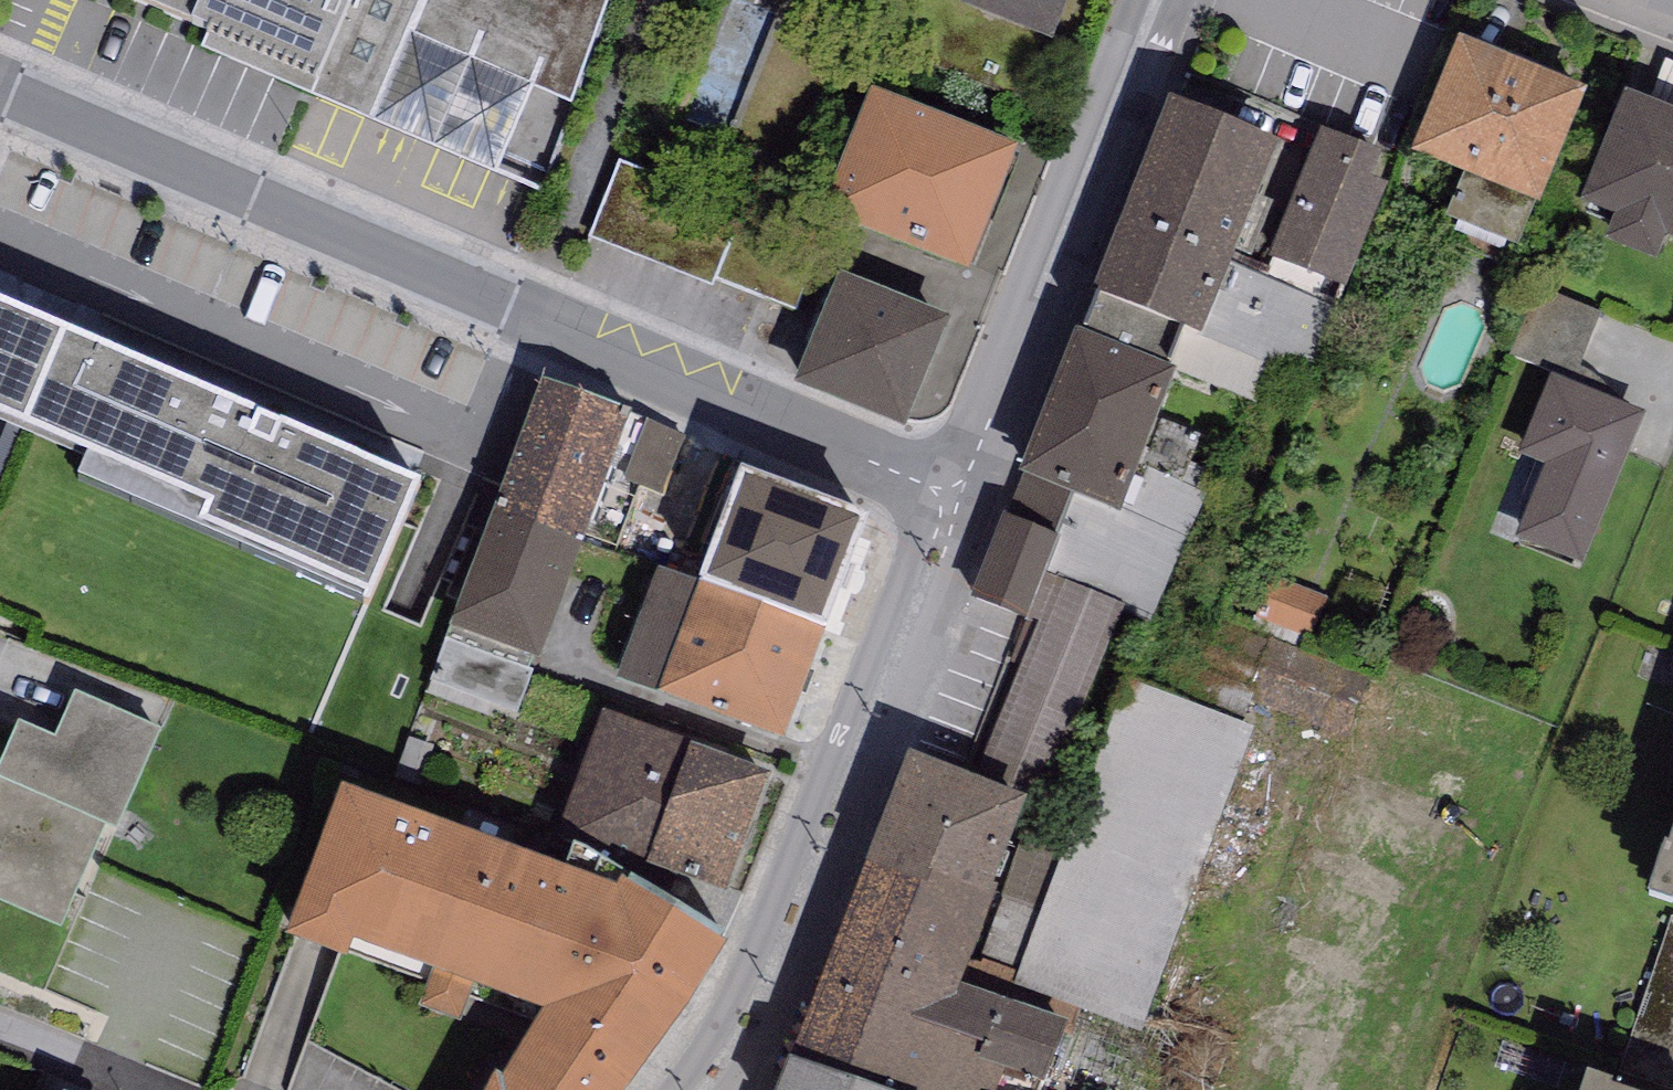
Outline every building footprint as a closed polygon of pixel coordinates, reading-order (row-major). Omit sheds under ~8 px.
[(191,31),(204,0),(119,0),(191,31)] [(191,31),(206,37),(200,52),(538,191),(617,0),(204,0),(191,31)] [(1051,34),(1064,0),(963,0),(1051,34)] [(1588,94),(1459,42),(1412,158),(1540,210),(1588,94)] [(1018,150),(869,96),(823,222),(973,275),(1018,150)] [(1625,97),(1579,209),(1614,223),(1602,250),(1655,272),(1666,244),(1672,247),(1672,117),(1625,97)] [(1170,106),(1091,300),(1097,302),(1183,336),(1201,344),(1280,151),(1170,106)] [(1380,157),(1322,133),(1269,260),(1347,292),(1389,189),(1370,181),(1380,157)] [(623,177),(597,256),(699,291),(726,211),(623,177)] [(951,323),(840,277),(793,391),(903,437),(951,323)] [(1183,336),(1097,302),(1082,338),(1169,372),(1183,336)] [(64,346),(0,318),(0,428),(24,438),(64,346)] [(1076,335),(1018,480),(1071,501),(1119,520),(1140,467),(1177,375),(1169,372),(1082,338),(1076,335)] [(417,496),(64,346),(24,438),(210,517),(203,534),(371,605),(417,496)] [(1644,417),(1551,380),(1519,460),(1544,469),(1515,543),(1583,570),(1644,417)] [(632,417),(542,382),(491,517),(581,549),(632,417)] [(1071,501),(1055,539),(1060,541),(1046,576),(1125,609),(1124,613),(1152,625),(1207,495),(1140,467),(1119,520),(1071,501)] [(742,480),(712,468),(688,531),(718,542),(742,480)] [(867,528),(742,480),(718,542),(700,588),(825,635),(867,528)] [(540,663),(581,549),(491,517),(447,639),(528,669),(531,660),(540,663)] [(1055,539),(1003,518),(969,602),(1026,625),(1046,576),(1060,541),(1055,539)] [(783,747),(825,635),(700,588),(657,572),(615,684),(783,747)] [(1046,576),(1026,625),(1036,628),(971,784),(1032,809),(1041,813),(1124,613),(1125,609),(1046,576)] [(532,670),(528,669),(447,639),(429,683),(517,715),(532,670)] [(1257,732),(1127,685),(1016,982),(1146,1030),(1257,732)] [(60,930),(104,830),(116,835),(160,736),(75,698),(56,742),(18,726),(0,767),(0,904),(60,930)] [(771,777),(604,717),(559,842),(726,901),(771,777)] [(971,784),(909,760),(865,871),(989,920),(1032,809),(971,784)] [(340,796),(285,946),(347,968),(352,949),(429,978),(418,1007),(458,1022),(471,992),(545,1020),(502,1088),(495,1084),(492,1089),(633,1089),(726,954),(621,889),(617,897),(340,796)] [(1650,905),(1672,913),(1672,834),(1650,905)] [(865,871),(791,1066),(850,1089),(1046,1089),(1069,1028),(962,991),(989,920),(865,871)] [(781,1089),(850,1089),(791,1066),(781,1089)]
